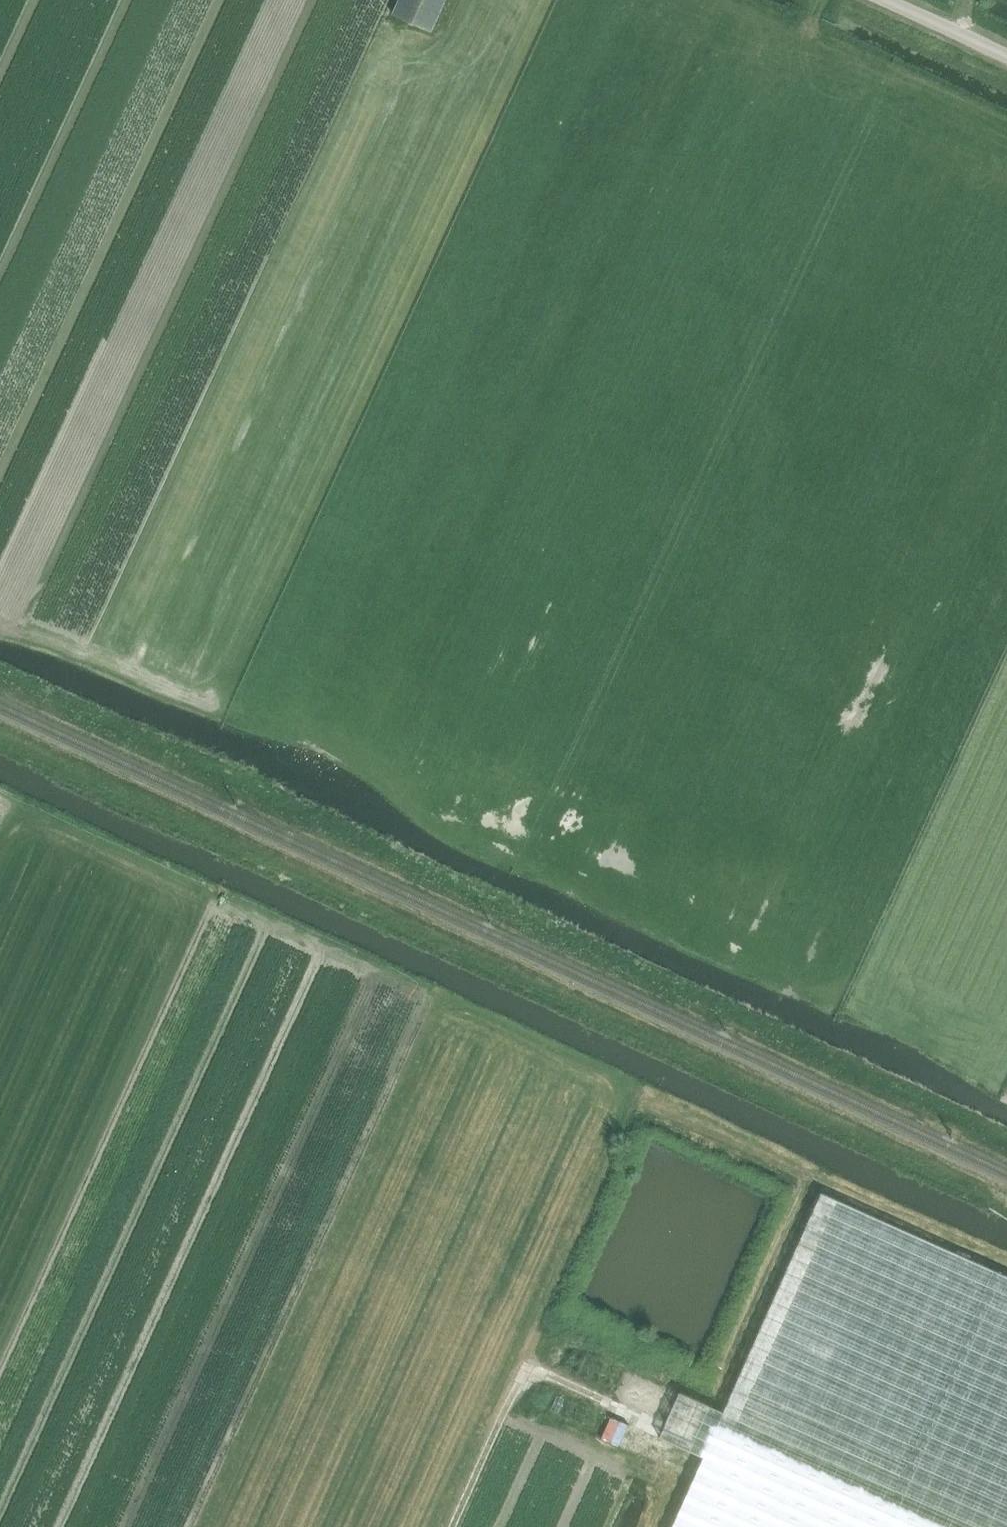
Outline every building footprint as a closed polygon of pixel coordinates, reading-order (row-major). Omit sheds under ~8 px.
[(393,16),(429,32),(443,0),(400,0),(393,16)] [(671,1526),(1006,1526),(1006,1274),(821,1191),(723,1411),(679,1391),(659,1436),(703,1456),(671,1526)]
